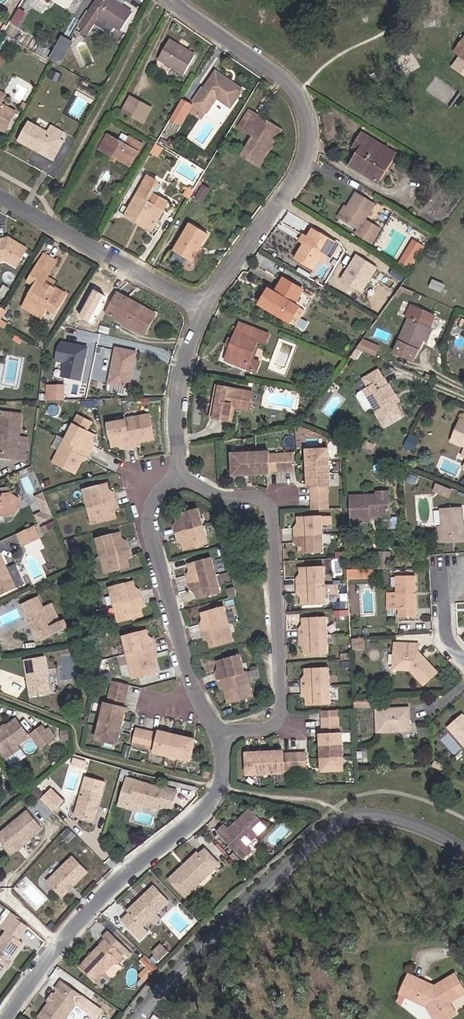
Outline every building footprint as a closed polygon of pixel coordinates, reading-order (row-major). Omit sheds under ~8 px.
[(112,0),(99,0),(80,29),(89,35),(100,18),(121,33),(133,15),(111,1),(112,0)] [(65,34),(52,58),(64,64),(77,41),(65,34)] [(463,55),(463,48),(461,47),(450,63),(455,68),(463,55)] [(191,66),(165,50),(154,69),(180,84),(191,66)] [(463,74),(463,55),(455,68),(463,74)] [(239,101),(210,83),(186,121),(195,127),(199,121),(204,124),(214,110),(227,119),(239,101)] [(120,121),(132,128),(139,115),(127,108),(120,121)] [(167,127),(176,133),(186,115),(177,110),(167,127)] [(147,120),(139,115),(132,128),(140,132),(147,120)] [(2,141),(12,123),(0,116),(0,141),(2,141)] [(199,121),(195,127),(200,131),(204,124),(199,121)] [(256,176),(268,156),(263,153),(272,136),(249,121),(239,139),(251,146),(240,166),(256,176)] [(13,151),(28,160),(30,157),(42,163),(50,161),(56,149),(60,143),(47,135),(43,142),(24,132),(13,151)] [(278,140),(272,136),(263,153),(268,156),(278,140)] [(92,150),(89,156),(97,161),(104,146),(97,142),(92,150)] [(358,145),(353,153),(361,159),(357,167),(354,165),(348,175),(370,190),(377,182),(379,183),(389,168),(381,163),(382,160),(358,145)] [(104,146),(97,161),(105,166),(107,163),(114,168),(114,170),(127,177),(134,162),(104,146)] [(60,151),(56,149),(50,161),(42,163),(30,157),(28,160),(48,171),(60,151)] [(357,161),(354,165),(357,167),(361,159),(353,153),(351,157),(357,161)] [(122,227),(135,235),(136,232),(149,239),(164,212),(148,202),(154,191),(145,186),(122,227)] [(342,217),(334,229),(353,242),(351,247),(368,256),(376,244),(361,233),(373,217),(351,204),(342,217)] [(147,242),(149,239),(136,232),(135,235),(147,242)] [(185,233),(169,261),(186,271),(202,243),(185,233)] [(309,280),(314,272),(319,264),(324,267),(325,265),(330,256),(306,241),(301,248),(304,251),(300,256),(292,269),(309,280)] [(1,273),(13,279),(23,261),(5,251),(1,252),(0,253),(0,273),(1,273)] [(367,292),(381,264),(357,252),(344,280),(367,292)] [(409,252),(400,268),(410,273),(419,258),(409,252)] [(319,264),(314,272),(319,275),(324,267),(319,264)] [(410,273),(400,268),(396,275),(406,281),(410,273)] [(41,270),(28,291),(35,295),(32,300),(20,320),(29,325),(31,322),(40,327),(44,321),(52,325),(63,307),(50,300),(42,296),(45,290),(52,277),(41,270)] [(42,296),(50,300),(53,294),(45,290),(42,296)] [(24,296),(32,300),(35,295),(28,291),(24,296)] [(282,332),(289,318),(299,302),(278,291),(270,307),(273,309),(266,322),(282,332)] [(115,304),(112,309),(151,328),(152,324),(124,311),(125,308),(115,304)] [(273,309),(270,307),(262,320),(266,322),(273,309)] [(143,345),(151,328),(112,309),(104,326),(143,345)] [(289,318),(282,332),(287,334),(293,322),(289,318)] [(423,353),(428,342),(433,331),(414,324),(395,366),(410,372),(413,365),(417,367),(423,353)] [(239,337),(230,361),(233,363),(229,375),(247,381),(250,371),(257,353),(265,356),(268,347),(239,337)] [(364,338),(360,349),(378,356),(383,344),(364,338)] [(61,339),(57,361),(65,362),(63,376),(84,380),(91,345),(61,339)] [(431,344),(428,342),(423,353),(427,355),(431,344)] [(134,364),(115,359),(105,399),(123,405),(134,364)] [(413,377),(417,367),(413,365),(410,372),(395,366),(394,369),(413,377)] [(260,374),(250,371),(247,381),(257,384),(260,374)] [(378,392),(374,384),(359,393),(364,400),(353,406),(363,423),(370,420),(380,439),(397,429),(388,412),(393,409),(387,398),(384,399),(379,391),(378,392)] [(48,403),(69,402),(68,394),(48,396),(48,403)] [(247,424),(251,405),(220,399),(216,415),(212,414),(209,431),(231,436),(233,421),(247,424)] [(14,471),(21,472),(24,451),(17,450),(19,427),(0,425),(0,465),(14,467),(14,471)] [(124,428),(124,431),(128,457),(135,456),(134,453),(152,450),(148,425),(124,428)] [(121,458),(128,457),(124,431),(107,433),(110,457),(120,455),(121,458)] [(450,448),(463,455),(463,434),(459,431),(450,448)] [(54,445),(59,449),(65,438),(60,435),(54,445)] [(71,436),(63,452),(87,464),(91,458),(86,455),(91,446),(71,436)] [(84,470),(87,464),(63,452),(61,451),(51,472),(72,484),(80,468),(84,470)] [(416,454),(407,451),(403,462),(411,466),(416,454)] [(301,481),(324,481),(322,465),(300,466),(301,481)] [(240,490),(252,490),(251,467),(238,468),(240,490)] [(262,467),(251,467),(252,490),(262,489),(263,486),(271,485),(271,470),(263,471),(262,467)] [(227,491),(240,490),(238,468),(226,470),(227,491)] [(279,470),(271,470),(271,485),(279,485),(279,470)] [(301,481),(301,494),(324,494),(324,481),(301,481)] [(452,495),(454,487),(438,483),(436,491),(452,495)] [(46,491),(36,495),(43,510),(36,513),(40,523),(57,516),(46,491)] [(82,500),(87,518),(113,511),(110,503),(106,504),(104,494),(82,500)] [(324,494),(301,494),(301,505),(305,505),(306,512),(321,511),(321,503),(324,503),(324,494)] [(9,506),(0,507),(0,525),(12,522),(9,506)] [(17,510),(9,506),(12,522),(17,518),(17,510)] [(386,528),(385,510),(374,511),(348,512),(349,537),(365,536),(366,532),(371,532),(371,529),(386,528)] [(113,511),(87,518),(90,534),(113,528),(110,518),(114,517),(113,511)] [(322,520),(321,511),(306,512),(307,520),(322,520)] [(170,539),(173,546),(199,539),(194,521),(171,527),(173,537),(170,539)] [(439,542),(440,556),(463,555),(463,539),(459,539),(458,523),(438,524),(439,542)] [(289,545),(288,553),(316,552),(315,533),(292,534),(292,544),(289,545)] [(31,537),(15,545),(21,557),(37,549),(31,537)] [(199,539),(173,546),(174,553),(178,553),(180,561),(203,555),(199,539)] [(95,549),(99,566),(125,559),(124,553),(120,554),(116,543),(95,549)] [(316,552),(288,553),(289,558),(293,558),(294,569),(317,568),(316,552)] [(125,559),(99,566),(104,583),(126,576),(124,569),(127,568),(125,559)] [(20,586),(27,583),(18,563),(11,566),(20,586)] [(350,579),(372,576),(371,567),(349,570),(350,579)] [(182,586),(185,592),(211,586),(206,569),(184,575),(186,584),(182,586)] [(13,599),(0,570),(0,605),(13,599)] [(292,600),(319,599),(318,580),(294,581),(294,591),(291,592),(292,600)] [(357,591),(357,584),(342,585),(342,593),(357,591)] [(211,586),(185,592),(186,599),(190,598),(193,608),(216,602),(211,586)] [(399,628),(414,627),(412,587),(394,588),(395,604),(387,604),(388,620),(396,620),(398,620),(399,628)] [(108,598),(112,615),(138,608),(136,601),(133,602),(129,592),(108,598)] [(320,614),(319,599),(292,600),(292,606),(296,607),(297,616),(320,614)] [(19,615),(33,645),(50,637),(36,607),(19,615)] [(138,608),(112,615),(117,633),(139,627),(137,616),(140,616),(138,608)] [(333,622),(343,622),(343,614),(333,615),(333,622)] [(196,632),(198,640),(224,633),(219,616),(196,622),(198,631),(196,632)] [(294,640),(294,649),(321,647),(321,628),(297,630),(297,639),(294,640)] [(62,631),(50,637),(52,643),(65,638),(62,631)] [(224,633),(198,640),(200,647),(202,647),(204,656),(228,651),(224,633)] [(36,651),(52,643),(50,637),(33,645),(36,651)] [(121,647),(125,663),(152,657),(150,651),(146,651),(143,641),(121,647)] [(321,647),(294,649),(295,654),(298,654),(298,664),(322,662),(321,647)] [(415,654),(398,654),(397,662),(390,662),(391,675),(397,681),(408,681),(421,695),(434,682),(420,667),(416,668),(415,666),(415,654)] [(152,657),(125,663),(124,664),(130,689),(155,681),(151,666),(154,664),(152,657)] [(212,686),(239,679),(234,663),(211,669),(214,678),(210,679),(212,686)] [(42,668),(23,671),(29,706),(48,704),(42,668)] [(296,687),(297,696),(325,694),(323,677),(300,678),(300,687),(296,687)] [(239,679),(212,686),(215,694),(218,693),(223,708),(246,702),(239,679)] [(107,700),(122,703),(124,695),(110,692),(109,692),(107,700)] [(302,721),(316,720),(325,719),(325,694),(297,696),(297,702),(300,703),(300,721),(302,721)] [(120,710),(122,703),(107,700),(106,706),(120,710)] [(120,717),(120,710),(106,706),(105,712),(100,714),(97,725),(119,730),(121,719),(120,717)] [(332,719),(325,719),(316,720),(317,728),(332,727),(332,719)] [(371,720),(372,742),(404,741),(403,719),(371,720)] [(115,742),(119,730),(97,725),(94,737),(115,742)] [(463,760),(463,731),(459,726),(445,738),(463,760)] [(13,731),(0,741),(0,763),(4,768),(16,759),(15,756),(25,747),(13,731)] [(315,745),(315,754),(337,753),(336,741),(334,741),(333,734),(317,735),(317,745),(315,745)] [(132,736),(129,751),(136,753),(140,738),(132,736)] [(113,752),(115,742),(94,737),(92,747),(113,752)] [(28,746),(39,759),(47,751),(37,738),(28,746)] [(144,755),(148,739),(140,738),(136,753),(144,755)] [(149,761),(161,763),(167,742),(159,740),(158,742),(148,739),(144,755),(148,756),(149,761)] [(161,763),(173,766),(179,745),(167,742),(161,763)] [(179,745),(173,766),(185,768),(191,747),(179,745)] [(315,754),(316,766),(338,765),(337,753),(315,754)] [(284,776),(283,759),(276,759),(276,755),(263,756),(264,779),(276,779),(278,775),(284,776)] [(253,781),(264,779),(263,756),(252,757),(253,781)] [(241,781),(253,781),(252,757),(240,758),(241,781)] [(292,775),(299,775),(298,758),(291,759),(292,775)] [(284,776),(292,775),(291,759),(283,759),(284,776)] [(338,765),(316,766),(316,774),(320,777),(338,777),(338,765)] [(159,798),(121,789),(115,816),(124,818),(126,810),(153,816),(154,813),(168,816),(172,798),(159,796),(159,798)] [(45,799),(35,809),(48,821),(57,811),(45,799)] [(78,799),(71,827),(89,832),(96,804),(78,799)] [(213,837),(237,864),(245,857),(240,850),(260,832),(244,814),(221,835),(218,831),(213,837)] [(11,860),(15,856),(35,838),(21,823),(0,842),(0,859),(6,865),(11,860)] [(200,881),(201,882),(214,870),(199,855),(194,861),(192,859),(183,868),(185,870),(178,876),(177,874),(165,886),(181,902),(193,891),(191,889),(200,881)] [(67,867),(42,893),(56,907),(81,882),(67,867)] [(163,907),(148,893),(122,919),(124,921),(117,929),(133,946),(141,938),(137,933),(163,907)] [(5,940),(12,929),(13,927),(6,923),(0,932),(0,940),(1,940),(2,938),(5,940)] [(12,929),(5,940),(2,938),(1,940),(3,942),(16,950),(24,937),(12,929)] [(20,952),(16,950),(3,942),(0,946),(0,982),(4,976),(3,974),(5,972),(7,971),(20,952)] [(155,950),(163,958),(171,951),(163,942),(155,950)] [(120,966),(120,962),(104,947),(79,975),(95,990),(104,980),(110,985),(120,975),(116,971),(120,966)] [(162,958),(153,952),(145,962),(153,970),(162,958)] [(449,978),(428,989),(401,976),(392,998),(421,1009),(425,1018),(449,1018),(442,1005),(458,998),(449,978)] [(43,1018),(68,1018),(78,1004),(59,990),(55,997),(56,1000),(43,1018)]
